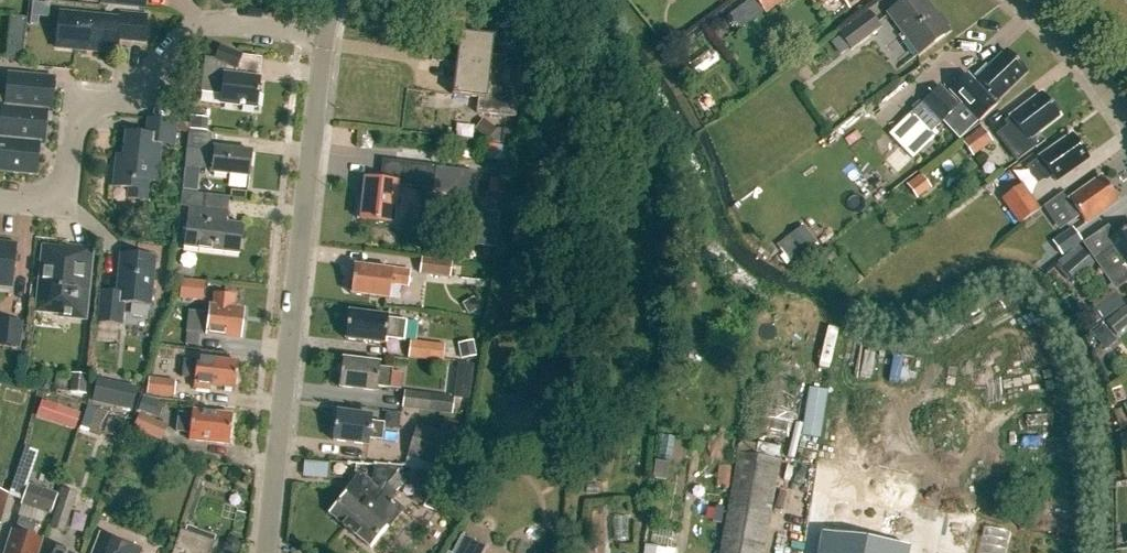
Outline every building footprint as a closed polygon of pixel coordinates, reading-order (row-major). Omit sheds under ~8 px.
[(102,4),(145,9),(145,0),(103,0),(102,4)] [(765,15),(785,0),(754,0),(765,15)] [(848,9),(860,0),(841,0),(848,9)] [(886,15),(918,57),(949,33),(923,0),(907,0),(886,15)] [(499,1),(496,24),(511,26),(513,3),(499,1)] [(868,11),(838,34),(851,52),(881,29),(868,11)] [(60,13),(56,49),(117,55),(118,41),(144,44),(146,17),(120,14),(120,19),(60,13)] [(25,51),(26,15),(15,15),(15,51),(25,51)] [(519,91),(508,90),(510,69),(505,69),(506,58),(492,57),(494,38),(459,33),(452,96),(479,99),(477,112),(516,117),(519,91)] [(220,48),(215,61),(207,60),(203,94),(221,96),(220,106),(257,110),(260,81),(236,78),(243,57),(220,48)] [(1026,74),(1005,52),(976,80),(977,81),(970,88),(971,90),(959,103),(978,122),(998,103),(997,102),(1026,74)] [(47,113),(51,114),(52,112),(55,79),(8,74),(6,97),(0,97),(0,108),(0,107),(47,111),(47,113)] [(959,106),(940,86),(911,114),(930,134),(959,106)] [(1009,117),(1010,119),(1004,124),(1008,128),(997,136),(1017,160),(1034,147),(1028,140),(1058,116),(1039,92),(1009,117)] [(40,143),(40,145),(44,146),(44,144),(47,113),(47,111),(0,107),(0,108),(0,109),(0,139),(40,143)] [(128,189),(127,199),(147,202),(149,182),(157,183),(161,145),(175,147),(177,124),(147,120),(145,136),(125,134),(122,157),(116,156),(112,188),(128,189)] [(972,157),(992,142),(982,128),(962,143),(972,157)] [(503,130),(501,144),(512,146),(514,132),(503,130)] [(249,179),(252,154),(214,150),(214,152),(209,152),(211,135),(188,133),(186,151),(199,152),(197,170),(213,172),(212,175),(249,179)] [(1039,156),(1040,159),(1033,164),(1043,179),(1051,174),(1056,183),(1089,161),(1071,134),(1039,156)] [(37,177),(40,145),(40,143),(0,139),(0,173),(37,177)] [(361,218),(361,221),(391,225),(396,184),(433,189),(435,167),(384,161),(381,182),(366,180),(363,203),(359,203),(357,218),(361,218)] [(927,173),(912,181),(921,197),(936,189),(927,173)] [(1069,202),(1062,206),(1072,221),(1080,216),(1085,225),(1118,203),(1100,177),(1068,199),(1069,202)] [(1040,210),(1023,184),(1001,199),(1018,225),(1040,210)] [(204,210),(205,197),(181,194),(180,208),(188,209),(184,250),(239,256),(243,227),(226,226),(228,213),(204,210)] [(799,254),(819,241),(808,225),(788,237),(799,254)] [(1108,241),(1112,246),(1101,254),(1123,283),(1126,280),(1126,227),(1108,241)] [(1051,242),(1061,257),(1081,243),(1071,228),(1051,242)] [(12,289),(17,245),(0,243),(0,287),(12,289)] [(39,306),(59,309),(59,316),(84,318),(90,252),(75,251),(75,253),(44,250),(39,306)] [(1074,283),(1094,265),(1082,251),(1062,269),(1074,283)] [(100,293),(97,324),(121,326),(124,304),(150,307),(155,258),(120,255),(116,295),(100,293)] [(419,275),(450,279),(453,262),(421,258),(419,275)] [(350,291),(349,295),(388,300),(390,285),(408,288),(410,271),(391,268),(391,271),(353,266),(351,282),(348,282),(347,290),(350,291)] [(205,283),(184,281),(182,295),(203,298),(205,283)] [(233,311),(234,298),(215,296),(214,308),(209,308),(206,336),(242,340),(245,312),(233,311)] [(1126,327),(1126,305),(1105,323),(1116,336),(1126,327)] [(387,320),(387,317),(348,312),(345,339),(383,344),(384,338),(397,340),(399,321),(387,320)] [(20,349),(22,323),(0,321),(0,347),(20,349)] [(445,345),(410,342),(408,359),(443,363),(461,365),(463,350),(445,348),(445,345)] [(195,380),(194,390),(210,392),(210,388),(235,391),(238,365),(197,360),(197,362),(183,361),(181,379),(195,380)] [(378,368),(379,364),(343,360),(339,387),(375,392),(375,387),(390,389),(392,369),(378,368)] [(96,378),(92,400),(133,410),(138,388),(96,378)] [(147,395),(173,399),(175,382),(149,378),(147,395)] [(402,409),(428,412),(452,416),(455,398),(431,395),(404,391),(402,409)] [(190,435),(189,442),(229,447),(232,417),(192,412),(192,415),(179,414),(177,433),(190,435)] [(370,421),(370,416),(336,412),(332,440),(367,444),(367,439),(381,440),(384,423),(370,421)] [(133,430),(161,443),(168,427),(139,414),(133,430)] [(463,440),(417,425),(407,457),(453,472),(463,440)] [(769,537),(783,464),(739,456),(722,552),(766,552),(769,537)] [(384,467),(376,476),(384,483),(377,491),(359,476),(328,514),(345,528),(361,509),(363,511),(370,503),(374,507),(382,499),(382,497),(388,490),(384,486),(394,475),(384,467)] [(345,528),(370,549),(401,512),(389,502),(396,495),(395,494),(404,483),(394,475),(384,486),(388,490),(382,497),(382,499),(374,507),(370,503),(363,511),(361,509),(345,528)] [(58,495),(28,485),(21,506),(51,516),(58,495)] [(63,489),(49,529),(64,534),(77,494),(63,489)] [(31,537),(36,522),(18,517),(14,532),(11,531),(5,552),(37,552),(41,540),(31,537)] [(174,552),(213,552),(216,544),(182,532),(174,552)] [(92,552),(141,552),(142,550),(99,533),(92,552)] [(456,545),(452,543),(447,552),(483,552),(486,548),(462,535),(456,545)]
